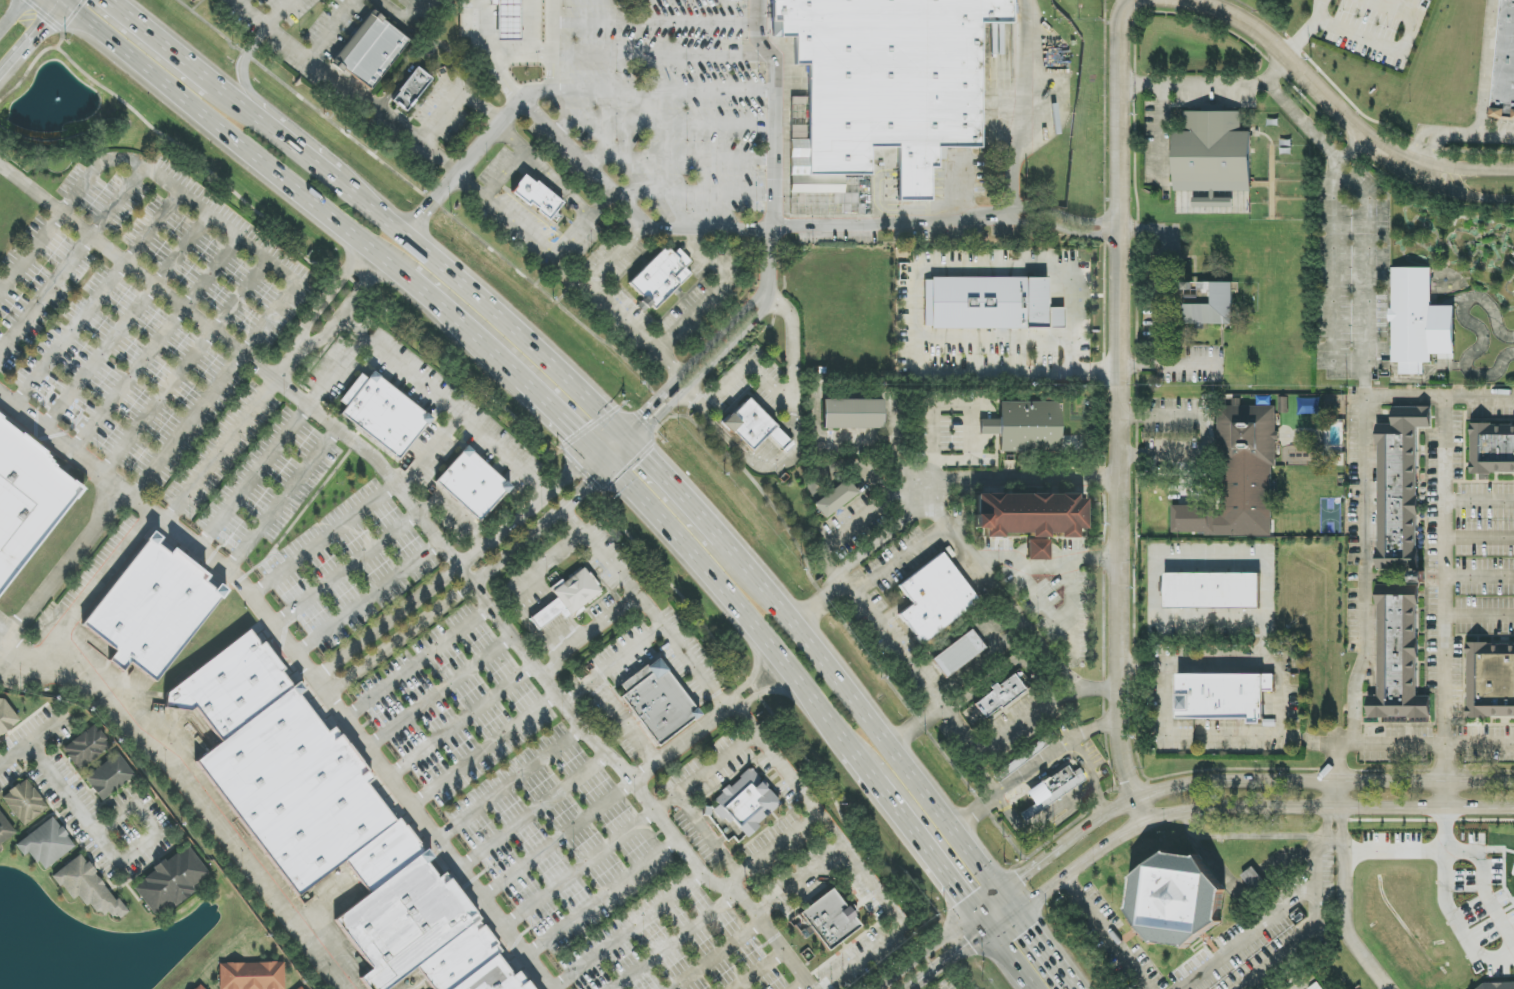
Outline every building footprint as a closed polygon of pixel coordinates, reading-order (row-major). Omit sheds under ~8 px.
[(498,39),(498,0),(520,0),(520,39),(498,39)] [(771,1),(770,23),(778,23),(777,36),(794,37),(794,66),(806,65),(807,98),(790,97),(790,217),(873,216),(873,150),(897,150),(897,201),(932,200),(931,169),(940,169),(939,149),(981,147),(982,26),(1012,24),(1011,0),(778,0),(771,1)] [(1491,116),(1513,118),(1513,0),(1512,0),(1503,0),(1491,116)] [(412,42),(372,12),(332,63),(372,94),(412,42)] [(415,70),(391,103),(405,114),(429,80),(415,70)] [(1186,113),(1186,131),(1172,132),(1173,195),(1253,194),(1252,131),(1241,131),(1241,112),(1186,113)] [(523,175),(510,191),(548,220),(561,204),(523,175)] [(627,284),(654,311),(691,275),(684,268),(690,262),(676,249),(671,254),(666,245),(627,284)] [(1393,271),(1428,270),(1430,306),(1454,305),(1456,357),(1433,358),(1424,366),(1424,378),(1397,379),(1393,271)] [(931,328),(931,326),(925,325),(925,280),(931,280),(931,277),(1048,278),(1047,308),(1064,308),(1064,330),(931,328)] [(1233,324),(1232,283),(1186,283),(1186,299),(1200,299),(1200,305),(1185,305),(1185,324),(1197,323),(1197,329),(1205,329),(1205,325),(1233,324)] [(398,460),(430,419),(371,373),(367,380),(360,374),(337,403),(344,408),(339,415),(398,460)] [(750,452),(767,436),(785,454),(794,445),(748,398),(722,423),(750,452)] [(824,399),(883,400),(883,429),(823,428),(824,399)] [(1271,536),(1272,466),(1276,467),(1277,407),(1241,406),(1241,399),(1231,399),(1231,407),(1221,407),(1219,506),(1173,506),(1173,535),(1271,536)] [(1000,403),(1000,452),(1060,452),(1060,402),(1000,403)] [(1431,408),(1393,408),(1393,425),(1378,425),(1381,574),(1420,573),(1418,429),(1432,429),(1431,408)] [(999,434),(998,419),(981,420),(981,435),(999,434)] [(83,489),(0,424),(0,595),(83,489)] [(1470,475),(1513,475),(1513,424),(1470,424),(1470,475)] [(465,448),(434,484),(479,524),(510,488),(465,448)] [(859,494),(848,479),(814,503),(825,519),(859,494)] [(1027,533),(1027,560),(1049,560),(1049,533),(1057,533),(1057,538),(1077,538),(1077,529),(1085,529),(1085,497),(1077,497),(1077,494),(974,494),(974,529),(984,529),(984,538),(1002,538),(1002,533),(1027,533)] [(227,592),(218,586),(213,591),(203,583),(207,577),(172,549),(168,555),(156,546),(161,540),(152,532),(79,625),(114,653),(107,662),(122,674),(129,666),(154,685),(227,592)] [(940,556),(977,603),(920,647),(897,617),(913,605),(899,587),(940,556)] [(600,593),(582,569),(551,593),(555,598),(541,609),(529,618),(538,630),(549,622),(559,614),(564,621),(600,593)] [(1166,573),(1261,572),(1261,609),(1167,610),(1166,573)] [(1378,697),(1369,697),(1369,724),(1432,724),(1432,696),(1418,696),(1418,588),(1378,588),(1378,697)] [(248,628),(258,641),(262,638),(286,669),(282,671),(293,685),(290,688),(286,691),(273,702),(270,705),(266,708),(259,713),(252,719),(250,721),(241,727),(238,729),(231,733),(225,737),(220,742),(193,709),(189,711),(162,708),(164,693),(248,628)] [(970,631),(931,660),(946,679),(985,650),(970,631)] [(1472,719),(1513,718),(1513,647),(1470,648),(1472,719)] [(699,716),(657,659),(647,667),(645,664),(618,685),(624,693),(619,697),(657,748),(699,716)] [(1175,675),(1176,721),(1251,720),(1251,726),(1262,726),(1266,721),(1265,693),(1275,693),(1275,673),(1175,675)] [(1011,675),(971,705),(984,723),(1025,694),(1011,675)] [(517,972),(530,988),(429,988),(415,970),(390,988),(365,988),(358,980),(374,967),(338,921),(373,893),(346,858),(296,896),(193,762),(225,737),(231,733),(236,730),(238,729),(241,727),(250,721),(259,713),(270,705),(286,691),(290,688),(293,685),(297,683),(302,689),(295,695),(326,735),(333,730),(370,778),(363,783),(393,822),(397,819),(422,852),(426,849),(432,857),(427,863),(437,875),(443,871),(480,918),(475,921),(499,952),(495,955),(511,976),(517,972)] [(3,697),(0,699),(0,736),(20,721),(3,697)] [(62,749),(79,771),(112,746),(94,724),(62,749)] [(84,778),(101,801),(135,777),(119,753),(84,778)] [(1086,779),(1073,760),(1024,794),(1033,806),(1020,815),(1024,822),(1086,779)] [(780,803),(749,766),(711,798),(716,805),(710,811),(720,822),(724,819),(743,842),(759,828),(756,824),(780,803)] [(0,799),(25,827),(48,806),(23,778),(0,799)] [(0,810),(0,845),(15,836),(0,810)] [(14,844),(23,856),(29,852),(43,871),(75,847),(52,816),(14,844)] [(132,886),(153,915),(172,901),(174,903),(211,877),(188,845),(132,886)] [(1135,878),(1132,907),(1156,942),(1188,945),(1223,921),(1225,887),(1201,855),(1170,851),(1135,878)] [(52,874),(71,902),(80,895),(96,918),(108,909),(116,921),(125,915),(83,853),(52,874)] [(1265,883),(1254,867),(1242,875),(1254,891),(1265,883)] [(799,914),(828,952),(860,926),(831,889),(799,914)] [(219,964),(219,988),(284,988),(284,962),(219,964)]
